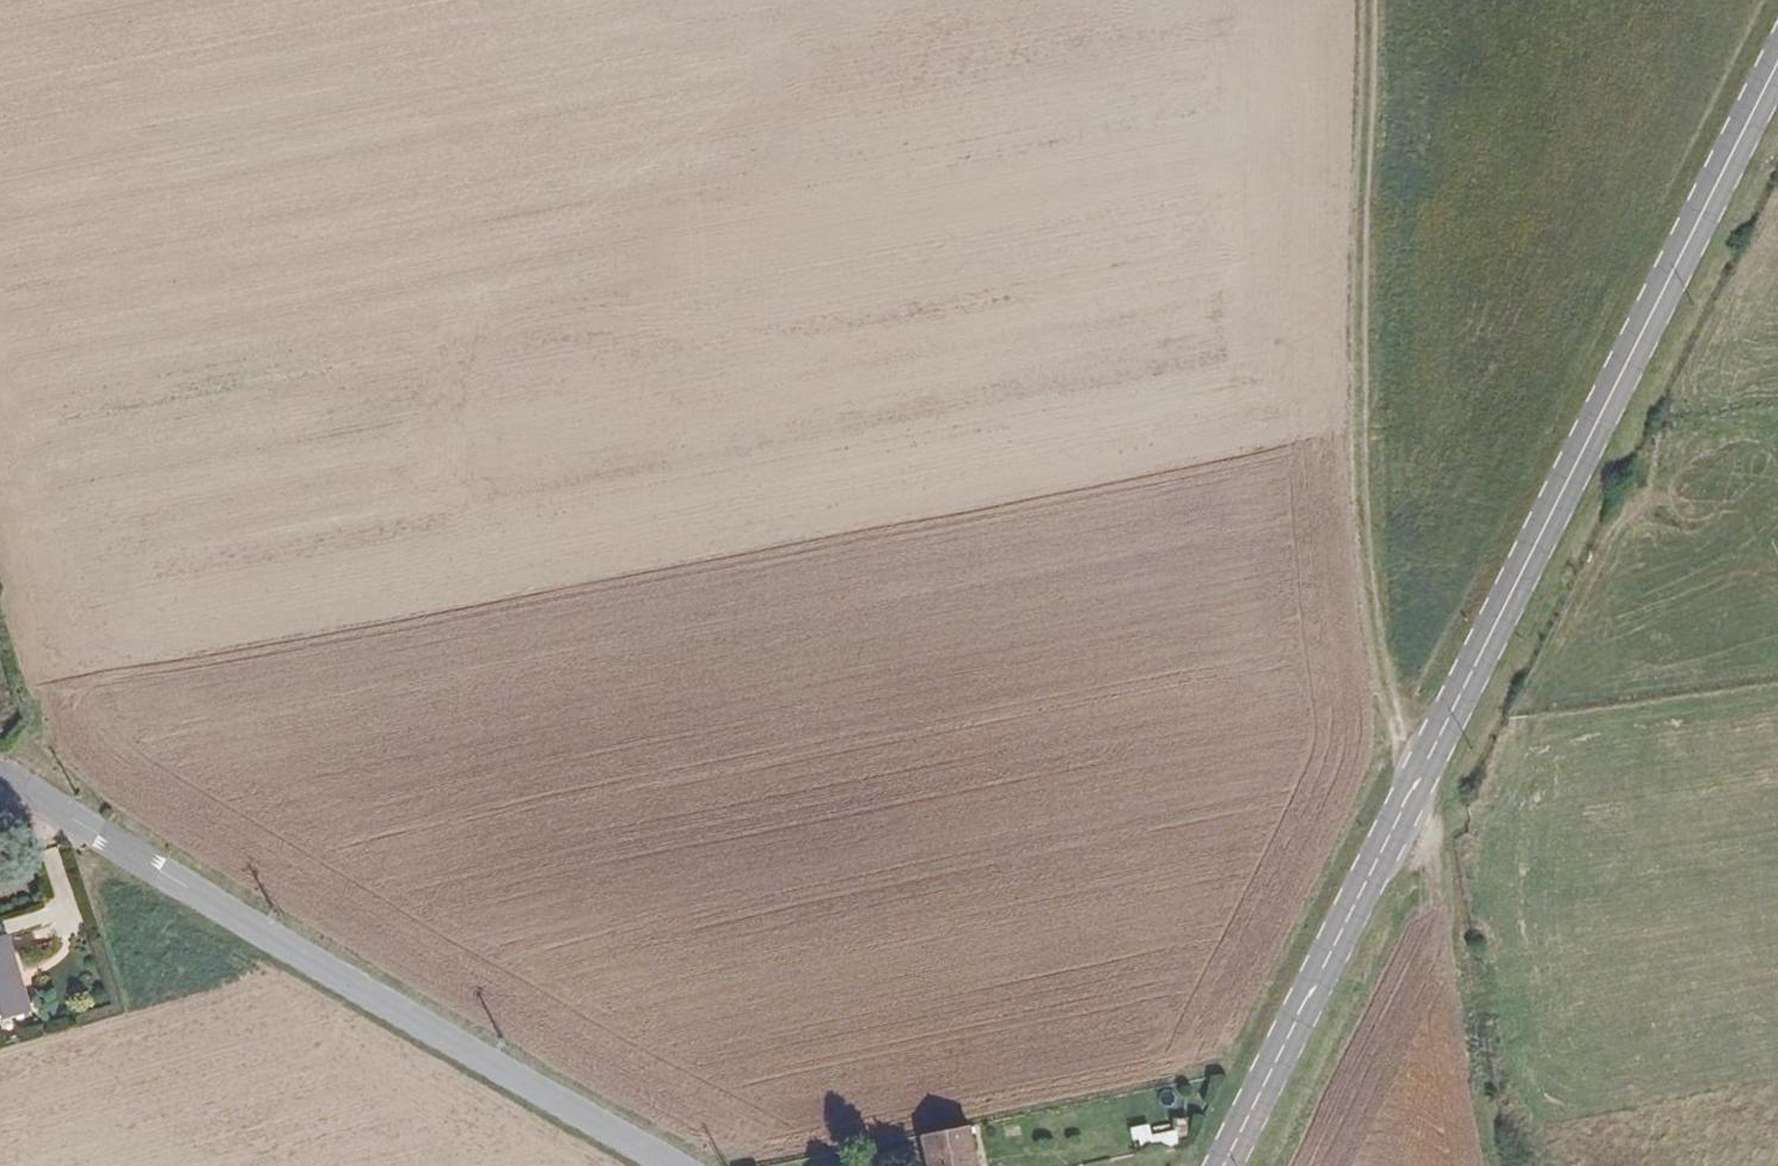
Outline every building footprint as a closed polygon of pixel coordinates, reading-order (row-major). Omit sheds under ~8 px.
[(16,1027),(11,1003),(20,1000),(7,951),(0,953),(0,1031),(16,1027)] [(11,1003),(16,1027),(27,1024),(20,1000),(11,1003)] [(929,1134),(937,1165),(976,1165),(968,1126),(929,1134)]
